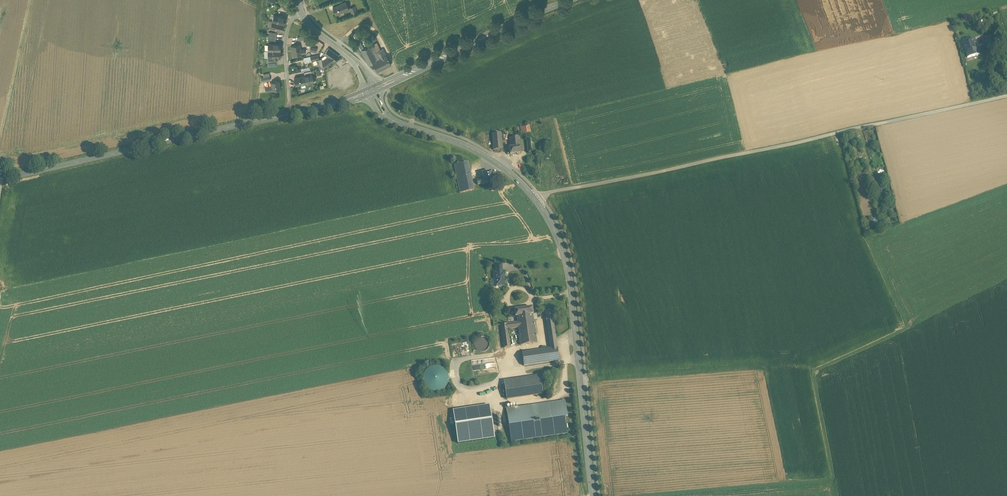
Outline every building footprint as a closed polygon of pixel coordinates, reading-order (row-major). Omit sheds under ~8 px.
[(342,4),(333,7),(336,15),(340,13),(340,12),(349,9),(346,1),(341,3),(342,4)] [(286,17),(274,14),(273,21),(284,24),(286,17)] [(284,24),(273,21),(271,27),(282,30),(284,24)] [(369,65),(373,62),(380,59),(377,52),(373,44),(364,48),(356,32),(353,33),(369,65)] [(975,39),(963,42),(968,58),(980,54),(975,39)] [(300,44),(291,46),(292,50),(293,50),(294,56),(302,54),(301,53),(301,49),(300,44)] [(328,58),(322,61),(325,67),(336,59),(339,55),(328,48),(324,54),(326,55),(328,57),(328,58)] [(381,50),(377,52),(380,59),(373,62),(377,71),(391,64),(388,58),(389,58),(388,57),(383,48),(381,50)] [(328,57),(326,55),(322,59),(317,60),(318,69),(325,67),(322,61),(328,58),(328,57)] [(311,61),(311,56),(304,58),(304,60),(299,60),(300,64),(312,62),(311,61)] [(305,76),(294,78),(296,86),(302,84),(306,83),(311,82),(310,79),(313,78),(312,74),(305,76)] [(279,80),(271,82),(272,86),(265,87),(266,92),(281,89),(279,80)] [(529,124),(520,126),(520,127),(521,134),(522,135),(525,134),(526,136),(532,135),(529,124)] [(501,133),(492,134),(494,150),(503,149),(501,133)] [(520,137),(510,138),(510,147),(510,148),(510,154),(522,153),(521,146),(520,137)] [(468,162),(454,165),(460,193),(474,190),(468,162)] [(491,172),(483,174),(484,179),(477,180),(478,185),(493,181),(491,172)] [(504,272),(503,272),(502,269),(496,270),(497,273),(495,273),(496,287),(505,286),(504,272)] [(517,316),(533,314),(532,307),(515,310),(516,317),(517,316)] [(552,311),(545,312),(547,322),(554,321),(552,311)] [(533,314),(517,316),(518,323),(519,328),(534,326),(533,314)] [(554,321),(547,322),(550,341),(556,340),(554,321)] [(518,323),(502,325),(505,348),(510,347),(508,329),(519,328),(518,323)] [(534,326),(519,328),(521,345),(537,343),(534,326)] [(489,347),(489,344),(489,342),(487,339),(484,337),(481,337),(478,338),(476,339),(474,342),(474,345),(474,348),(476,350),(479,352),(482,352),(484,352),(487,350),(489,347)] [(522,353),(524,366),(559,361),(557,348),(551,349),(522,353)] [(471,360),(472,370),(487,369),(487,363),(493,362),(493,358),(471,360)] [(448,384),(449,380),(449,377),(448,373),(445,370),(442,368),(438,366),(434,366),(431,367),(427,369),(425,372),(423,376),(423,380),(424,384),(426,387),(429,390),(432,392),(436,392),(440,392),(443,390),(446,388),(448,384)] [(541,379),(522,381),(522,382),(525,396),(543,394),(541,379)] [(522,382),(505,384),(507,399),(525,396),(522,382)] [(562,401),(507,409),(511,442),(567,434),(565,419),(568,418),(567,416),(564,416),(562,401)] [(489,405),(468,406),(470,441),(491,440),(489,405)] [(454,443),(469,443),(468,408),(451,409),(452,426),(453,426),(454,443)]
